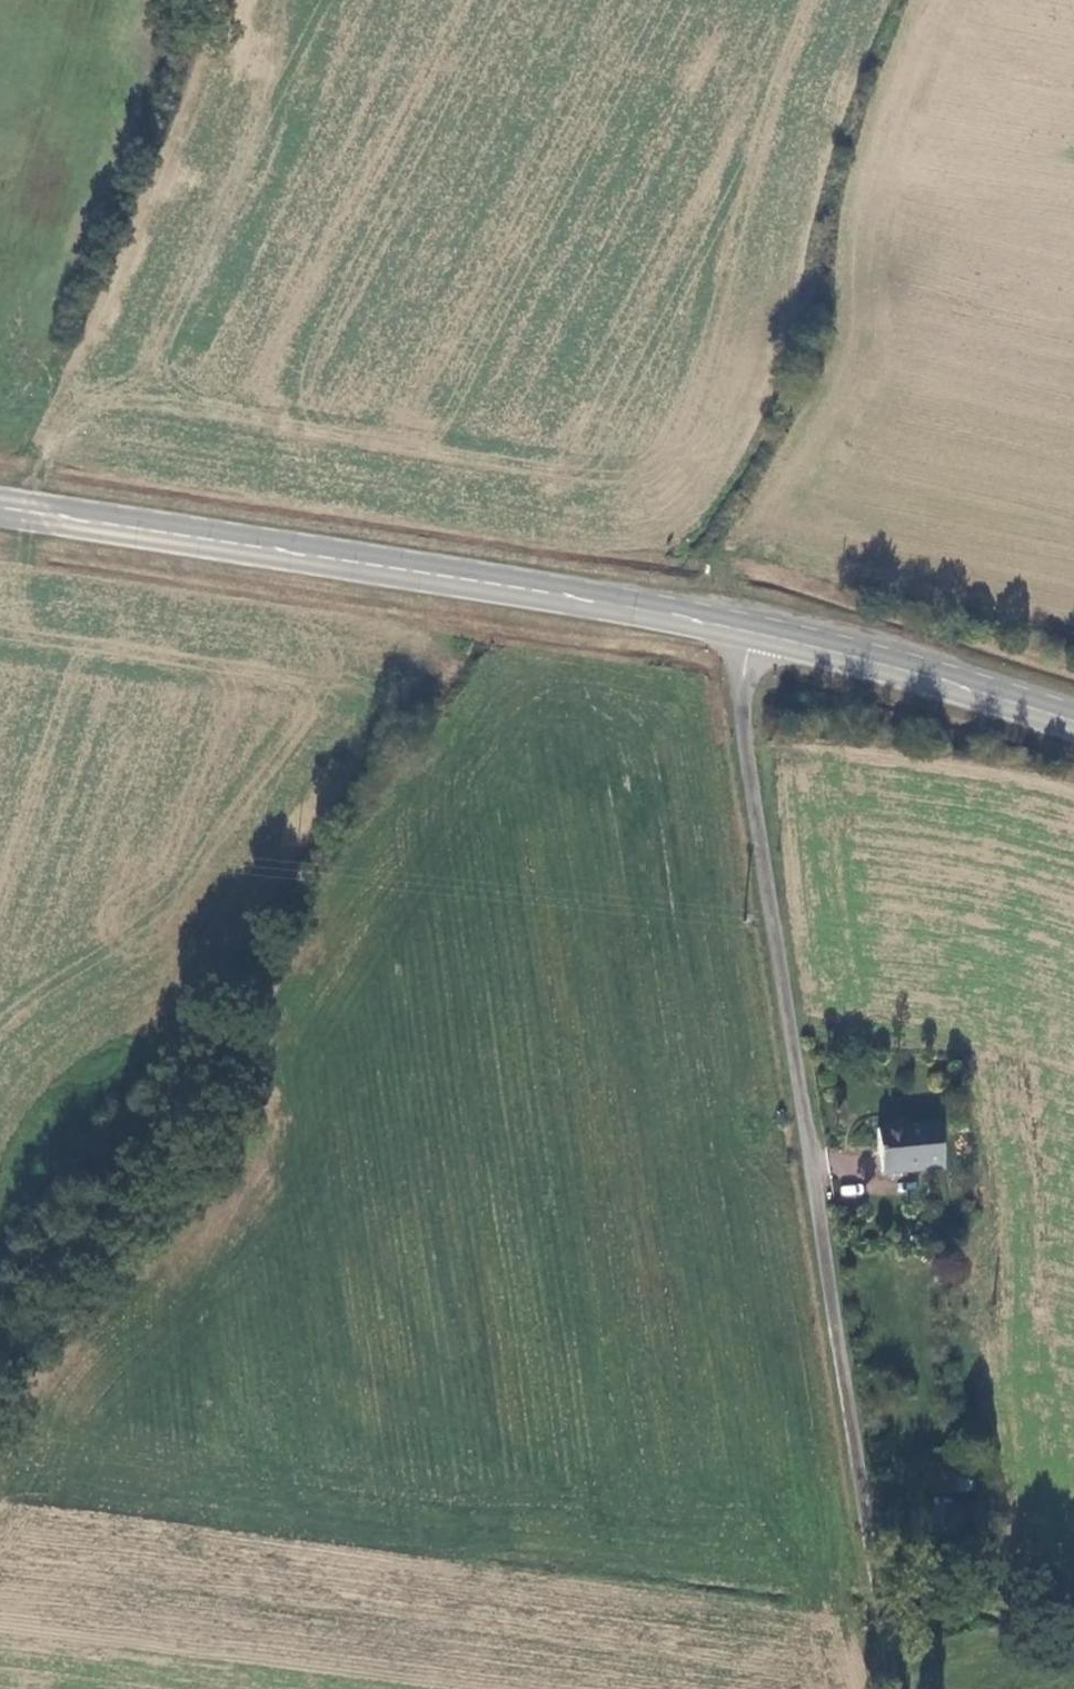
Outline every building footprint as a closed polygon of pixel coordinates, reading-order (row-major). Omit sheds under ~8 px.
[(935,1108),(874,1111),(877,1159),(938,1155),(935,1108)]
